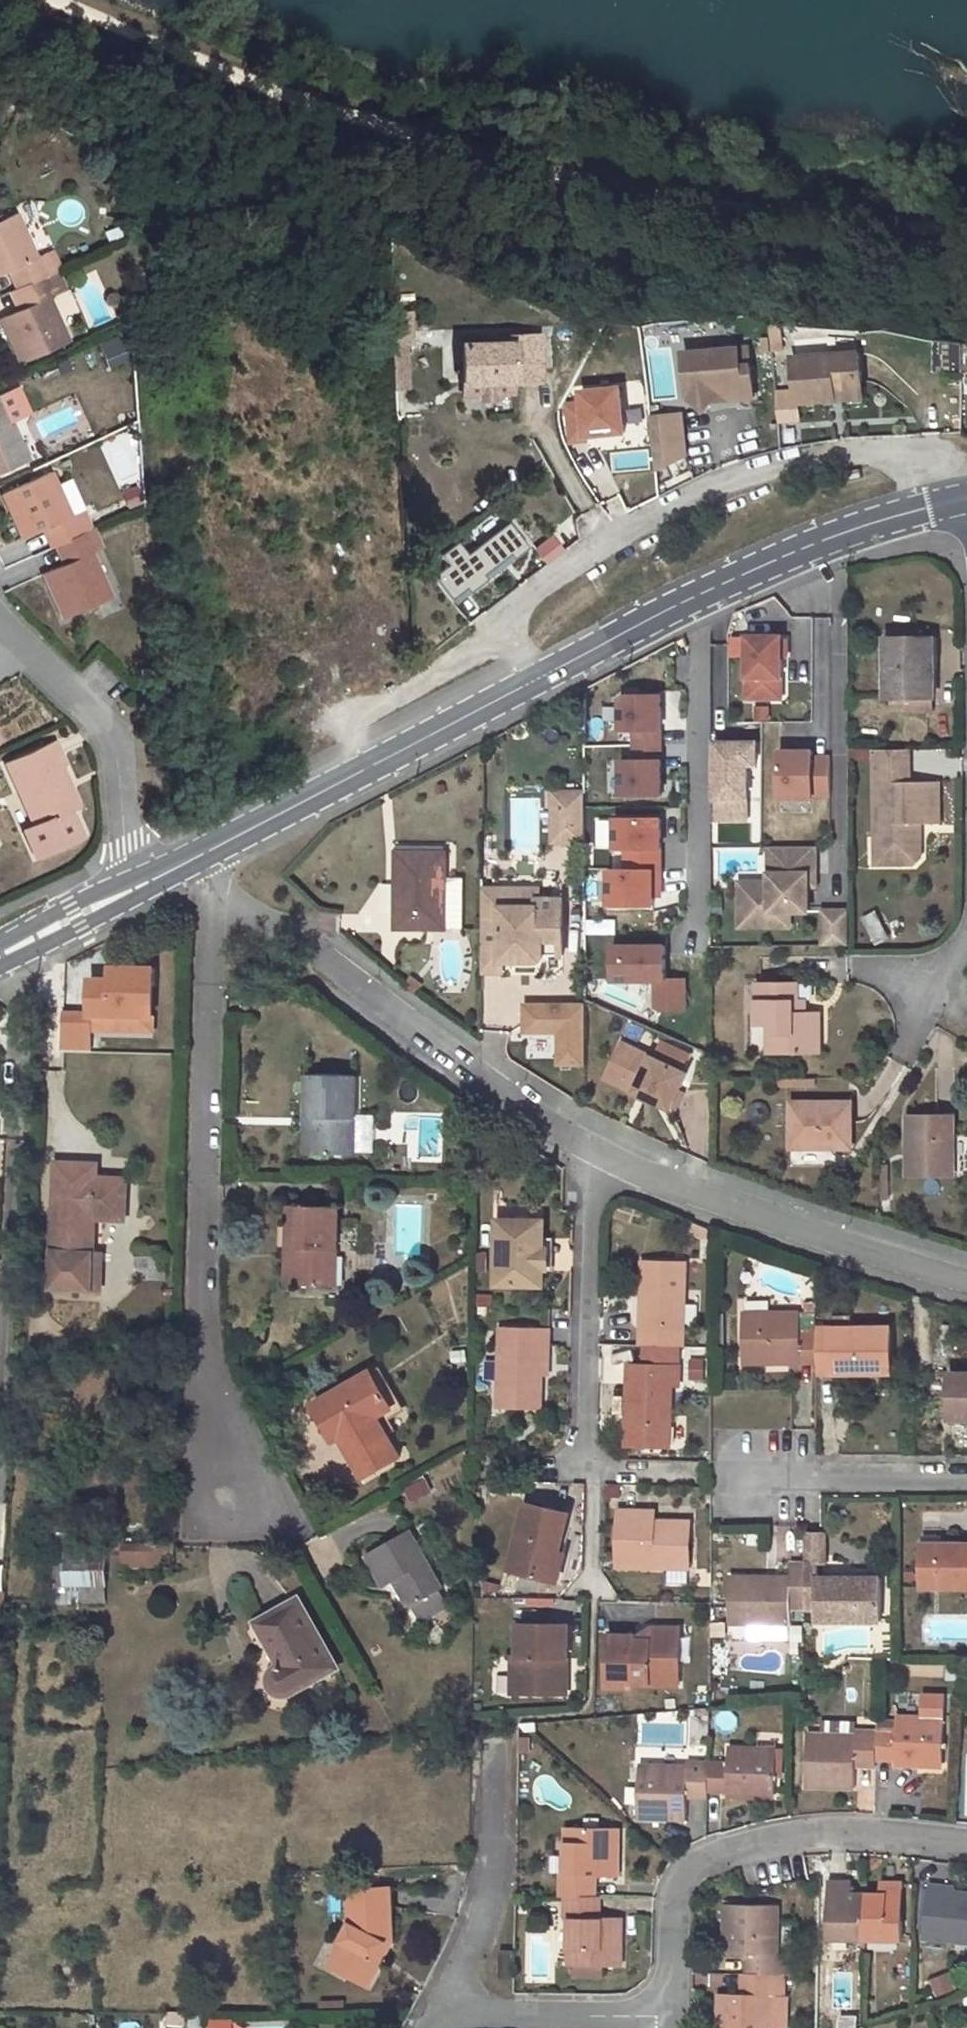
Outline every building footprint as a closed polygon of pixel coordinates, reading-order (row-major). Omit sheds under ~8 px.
[(0,223),(0,277),(8,273),(15,270),(23,289),(44,279),(48,277),(40,258),(35,260),(16,216),(0,223)] [(15,270),(8,273),(16,291),(20,290),(23,289),(15,270)] [(48,277),(44,279),(53,298),(61,295),(53,275),(48,277)] [(53,298),(44,279),(23,289),(20,290),(27,307),(0,319),(20,364),(68,342),(50,300),(53,298)] [(16,291),(14,293),(21,310),(27,307),(20,290),(16,291)] [(99,340),(108,366),(132,358),(122,332),(99,340)] [(509,380),(509,367),(534,367),(533,337),(508,337),(509,343),(460,344),(461,381),(509,380)] [(937,374),(966,373),(966,340),(937,340),(937,374)] [(739,367),(749,366),(747,348),(738,349),(739,367)] [(713,360),(684,362),(687,398),(695,405),(710,403),(712,401),(752,398),(749,366),(739,367),(738,349),(712,351),(713,360)] [(712,351),(683,353),(684,362),(713,360),(712,351)] [(860,358),(795,359),(796,404),(833,403),(833,393),(861,393),(860,358)] [(861,393),(833,393),(833,403),(861,403),(861,393)] [(27,461),(0,398),(0,473),(27,461)] [(649,417),(654,470),(682,455),(677,414),(649,417)] [(50,470),(2,493),(23,539),(44,530),(50,527),(58,544),(62,542),(83,533),(75,513),(70,516),(50,470)] [(139,484),(122,490),(128,507),(146,500),(139,484)] [(506,521),(465,552),(480,573),(522,541),(506,521)] [(50,527),(44,530),(52,547),(55,546),(58,544),(50,527)] [(63,565),(43,573),(64,617),(112,596),(91,552),(96,550),(87,531),(83,533),(62,542),(70,561),(63,565)] [(58,544),(55,546),(63,565),(70,561),(62,542),(58,544)] [(780,635),(745,635),(745,699),(763,699),(763,678),(780,678),(780,657),(780,640),(780,635)] [(928,637),(886,637),(886,698),(904,698),(904,710),(932,711),(934,666),(928,666),(928,637)] [(763,678),(763,699),(780,698),(780,678),(763,678)] [(623,797),(669,795),(666,691),(621,692),(622,731),(635,730),(636,758),(622,758),(623,797)] [(76,809),(65,786),(69,784),(62,767),(67,764),(54,740),(7,762),(37,827),(28,832),(38,855),(84,836),(72,811),(76,809)] [(755,743),(715,743),(715,799),(746,799),(746,764),(755,765),(755,743)] [(908,750),(873,750),(872,837),(882,837),(882,864),(911,865),(918,858),(918,840),(912,834),(909,834),(909,823),(918,823),(937,823),(937,784),(908,784),(908,750)] [(812,752),(779,752),(779,800),(813,799),(813,795),(829,796),(830,758),(812,758),(812,752)] [(608,764),(609,793),(620,793),(620,763),(608,764)] [(69,784),(65,786),(76,809),(81,807),(69,784)] [(584,841),(584,791),(562,791),(562,792),(562,840),(562,841),(584,841)] [(562,792),(553,792),(553,840),(562,840),(562,792)] [(627,867),(610,867),(610,905),(667,905),(667,814),(616,814),(616,847),(627,847),(627,867)] [(615,848),(615,819),(599,819),(599,848),(615,848)] [(918,823),(909,823),(909,834),(912,834),(918,840),(918,823)] [(872,837),(872,864),(882,864),(882,837),(872,837)] [(446,853),(398,852),(398,884),(409,883),(409,912),(398,913),(398,929),(446,930),(446,853)] [(815,881),(814,854),(774,855),(775,882),(768,882),(769,892),(769,901),(739,902),(739,937),(790,935),(789,920),(808,919),(807,894),(807,882),(815,881)] [(807,894),(815,894),(815,881),(807,882),(807,894)] [(409,883),(398,884),(398,913),(409,912),(409,883)] [(537,887),(482,886),(482,915),(500,915),(501,904),(537,905),(537,897),(537,887)] [(769,892),(738,892),(739,902),(769,901),(769,892)] [(500,915),(482,915),(481,970),(501,971),(501,959),(520,960),(521,953),(529,954),(530,957),(535,960),(537,960),(540,958),(542,954),(562,954),(562,898),(537,897),(537,905),(501,904),(500,915)] [(847,921),(821,921),(821,956),(846,956),(847,921)] [(671,975),(672,942),(614,941),(614,981),(654,981),(653,1010),(690,1010),(690,975),(671,975)] [(159,1036),(160,963),(111,962),(111,974),(91,974),(91,1009),(63,1009),(62,1049),(95,1049),(95,1035),(159,1036)] [(796,984),(755,984),(755,1024),(770,1024),(770,1053),(818,1053),(818,1014),(804,1014),(804,1003),(795,1002),(796,984)] [(525,1000),(525,1034),(558,1033),(558,1066),(589,1065),(588,1000),(525,1000)] [(687,1074),(622,1043),(608,1072),(636,1085),(633,1091),(669,1108),(687,1074)] [(636,1085),(608,1072),(605,1077),(633,1091),(636,1085)] [(309,1074),(307,1119),(318,1120),(318,1156),(355,1156),(357,1076),(309,1074)] [(849,1103),(791,1103),(791,1148),(850,1147),(849,1103)] [(952,1117),(908,1117),(907,1175),(952,1175),(952,1117)] [(318,1120),(307,1119),(307,1156),(318,1156),(318,1120)] [(58,1163),(52,1287),(91,1289),(93,1254),(96,1220),(124,1221),(127,1181),(97,1179),(98,1166),(58,1163)] [(888,1165),(880,1165),(880,1182),(888,1182),(888,1165)] [(888,1182),(880,1182),(880,1199),(888,1199),(888,1182)] [(290,1207),(289,1249),(301,1249),(299,1286),(337,1287),(339,1207),(290,1207)] [(544,1220),(499,1219),(498,1284),(543,1286),(544,1271),(544,1238),(544,1220)] [(554,1271),(554,1238),(544,1238),(544,1271),(554,1271)] [(140,1246),(138,1278),(163,1278),(164,1246),(140,1246)] [(289,1249),(287,1285),(299,1286),(301,1249),(289,1249)] [(93,1254),(91,1289),(101,1290),(102,1255),(93,1254)] [(645,1346),(671,1347),(678,1347),(682,1348),(684,1264),(643,1262),(642,1308),(647,1308),(646,1335),(641,1335),(641,1346),(645,1346)] [(799,1315),(743,1315),(743,1363),(816,1363),(816,1331),(800,1331),(799,1315)] [(549,1330),(501,1328),(499,1408),(541,1409),(542,1374),(543,1346),(549,1346),(549,1330)] [(889,1328),(816,1329),(816,1331),(816,1363),(816,1373),(890,1373),(889,1328)] [(671,1347),(645,1346),(644,1367),(628,1367),(627,1445),(670,1447),(671,1386),(679,1386),(679,1368),(677,1368),(670,1368),(671,1347)] [(485,1357),(486,1379),(497,1379),(497,1357),(485,1357)] [(400,1456),(378,1417),(392,1408),(370,1372),(315,1405),(331,1435),(338,1431),(343,1428),(346,1433),(341,1436),(365,1477),(400,1456)] [(950,1375),(950,1420),(966,1419),(966,1374),(950,1375)] [(427,1479),(405,1487),(410,1502),(433,1494),(427,1479)] [(570,1514),(528,1504),(511,1571),(549,1580),(556,1550),(560,1551),(570,1514)] [(653,1513),(617,1512),(616,1569),(691,1570),(690,1528),(653,1528),(653,1523),(653,1513)] [(409,1531),(367,1556),(385,1587),(396,1581),(410,1608),(443,1589),(409,1531)] [(41,1532),(39,1554),(51,1555),(68,1555),(69,1533),(41,1532)] [(921,1545),(922,1587),(966,1588),(966,1544),(921,1545)] [(549,1580),(558,1582),(565,1552),(560,1551),(556,1550),(549,1580)] [(51,1555),(50,1586),(67,1586),(105,1587),(106,1556),(68,1555),(51,1555)] [(175,1555),(122,1555),(121,1566),(175,1567),(175,1555)] [(805,1563),(789,1563),(790,1579),(729,1577),(729,1622),(788,1623),(788,1608),(805,1608),(805,1563)] [(817,1563),(805,1563),(805,1608),(817,1607),(817,1620),(881,1620),(881,1578),(817,1578),(817,1563)] [(67,1586),(66,1604),(104,1605),(105,1587),(67,1586)] [(300,1600),(259,1623),(275,1653),(281,1649),(287,1662),(281,1665),(278,1667),(272,1673),(270,1679),(270,1682),(272,1691),(276,1694),(283,1697),(285,1697),(287,1696),(338,1668),(300,1600)] [(569,1628),(519,1626),(518,1657),(518,1658),(512,1658),(511,1677),(519,1677),(518,1694),(560,1696),(562,1659),(567,1660),(569,1628)] [(790,1640),(790,1626),(747,1626),(746,1639),(790,1640)] [(635,1637),(607,1637),(607,1688),(634,1688),(634,1685),(679,1686),(679,1664),(671,1664),(672,1629),(651,1628),(650,1640),(635,1640),(635,1637)] [(679,1664),(681,1629),(672,1629),(671,1664),(679,1664)] [(281,1649),(275,1653),(281,1665),(287,1662),(281,1649)] [(511,1677),(510,1695),(518,1694),(519,1677),(511,1677)] [(945,1701),(926,1701),(926,1716),(897,1715),(897,1721),(878,1720),(877,1732),(876,1759),(894,1759),(894,1764),(919,1765),(919,1760),(943,1761),(945,1701)] [(808,1734),(806,1788),(854,1789),(854,1767),(855,1759),(876,1759),(877,1732),(856,1731),(856,1721),(821,1721),(821,1734),(808,1734)] [(708,1763),(707,1791),(726,1792),(726,1797),(751,1799),(750,1794),(775,1794),(776,1749),(728,1748),(728,1764),(708,1763)] [(855,1759),(854,1767),(876,1768),(876,1759),(855,1759)] [(640,1765),(636,1818),(686,1820),(686,1798),(687,1790),(707,1791),(708,1763),(688,1762),(688,1767),(640,1765)] [(687,1790),(686,1798),(707,1798),(707,1791),(687,1790)] [(560,1876),(560,1897),(565,1897),(588,1897),(588,1875),(595,1876),(618,1876),(619,1827),(566,1828),(565,1875),(560,1876)] [(865,1894),(852,1894),(852,1883),(828,1883),(827,1937),(864,1939),(865,1894)] [(903,1883),(881,1883),(880,1895),(865,1894),(864,1939),(902,1941),(903,1883)] [(955,1892),(955,1887),(929,1884),(923,1938),(966,1944),(966,1893),(955,1892)] [(346,1943),(338,1961),(351,1966),(347,1975),(369,1985),(380,1962),(374,1958),(382,1942),(390,1943),(391,1941),(389,1886),(349,1889),(350,1922),(341,1941),(346,1943)] [(565,1897),(564,1916),(569,1916),(568,1966),(621,1966),(622,1917),(600,1917),(591,1917),(592,1897),(588,1897),(565,1897)] [(600,1897),(595,1897),(592,1897),(591,1917),(600,1917),(600,1897)] [(754,1974),(783,1974),(798,1974),(798,1966),(782,1966),(782,1954),(776,1954),(778,1904),(725,1904),(724,1954),(746,1954),(753,1954),(754,1974)] [(351,1966),(338,1961),(346,1943),(341,1941),(328,1966),(347,1975),(351,1966)] [(382,1942),(374,1958),(380,1962),(390,1943),(382,1942)] [(872,1950),(904,1951),(904,1942),(872,1942),(872,1950)] [(929,1979),(936,1996),(955,1989),(949,1972),(929,1979)] [(750,1974),(750,1994),(743,1994),(721,1993),(720,2027),(772,2027),(772,1995),(784,1994),(783,1974),(754,1974),(750,1974)] [(772,1995),(772,2027),(788,2027),(788,1994),(784,1994),(772,1995)] [(236,2017),(209,2017),(209,2027),(236,2027),(236,2017)]
